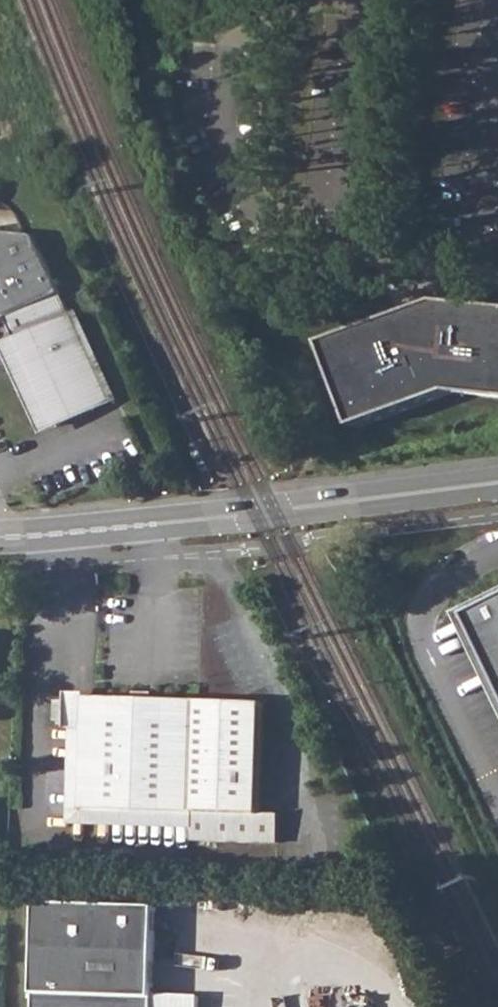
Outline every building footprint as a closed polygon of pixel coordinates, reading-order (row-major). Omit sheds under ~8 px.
[(15,334),(57,426),(112,400),(69,311),(59,289),(34,235),(0,231),(0,322),(3,320),(3,318),(7,316),(15,334)] [(439,300),(324,342),(354,427),(451,392),(497,397),(497,306),(439,300)] [(453,610),(497,694),(497,591),(453,610)] [(66,805),(82,806),(191,810),(190,838),(277,842),(278,812),(258,812),(262,702),(198,699),(64,694),(63,725),(68,725),(66,805)] [(33,1006),(154,1006),(157,904),(38,900),(33,1006)]
